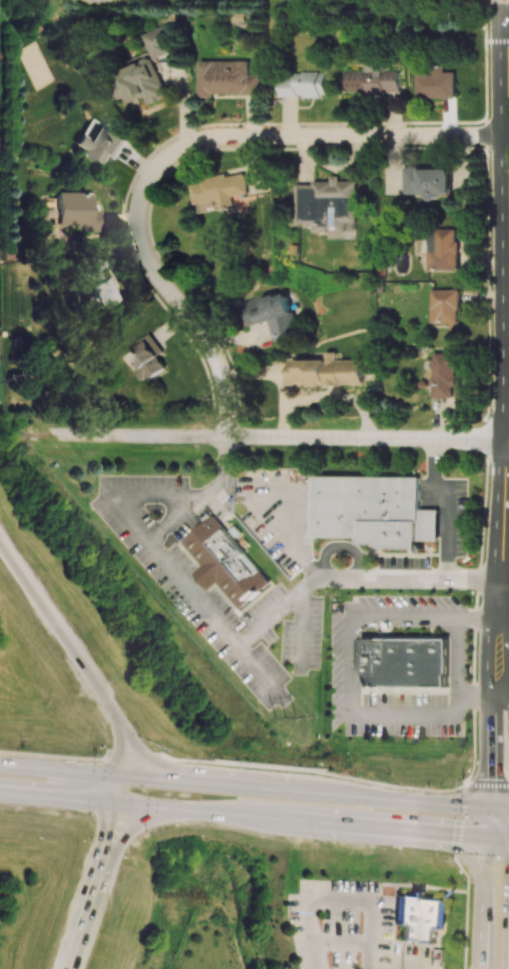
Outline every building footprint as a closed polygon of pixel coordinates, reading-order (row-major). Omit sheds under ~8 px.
[(153,58),(179,48),(169,23),(142,34),(153,58)] [(130,102),(146,96),(149,104),(166,97),(151,57),(118,70),(130,102)] [(261,93),(261,74),(249,74),(248,60),(199,61),(200,94),(261,93)] [(402,70),(384,70),(384,63),(368,63),(368,70),(345,69),(345,91),(368,91),(368,93),(401,93),(402,70)] [(458,97),(457,69),(417,69),(417,98),(458,97)] [(280,96),(326,96),(326,71),(279,72),(280,96)] [(112,159),(125,139),(111,130),(108,135),(96,127),(88,139),(80,134),(74,144),(82,149),(79,154),(97,166),(105,154),(112,159)] [(439,194),(452,194),(452,168),(404,167),(403,197),(439,197),(439,194)] [(248,193),(243,171),(193,182),(200,212),(235,204),(233,196),(248,193)] [(354,180),(337,180),(337,175),(329,175),(329,182),(295,182),(295,224),(312,224),(312,231),(326,231),(326,238),(354,238),(354,180)] [(458,270),(458,228),(428,228),(427,269),(458,270)] [(117,300),(107,276),(101,279),(97,269),(103,266),(97,252),(75,261),(97,309),(117,300)] [(459,289),(430,289),(431,323),(449,322),(449,330),(459,329),(459,289)] [(276,341),(298,335),(286,290),(239,302),(245,325),(270,319),(276,341)] [(163,352),(152,334),(128,350),(139,367),(136,369),(144,382),(166,367),(158,355),(163,352)] [(290,359),(290,385),(362,384),(362,359),(334,359),(334,352),(323,352),(323,359),(290,359)] [(456,352),(432,353),(433,397),(457,397),(456,352)] [(315,538),(361,538),(361,543),(381,543),(381,549),(420,549),(420,476),(315,476),(315,538)] [(215,513),(272,583),(238,611),(180,541),(215,513)] [(361,636),(360,688),(450,689),(450,637),(361,636)] [(445,898),(442,944),(394,941),(397,895),(445,898)]
